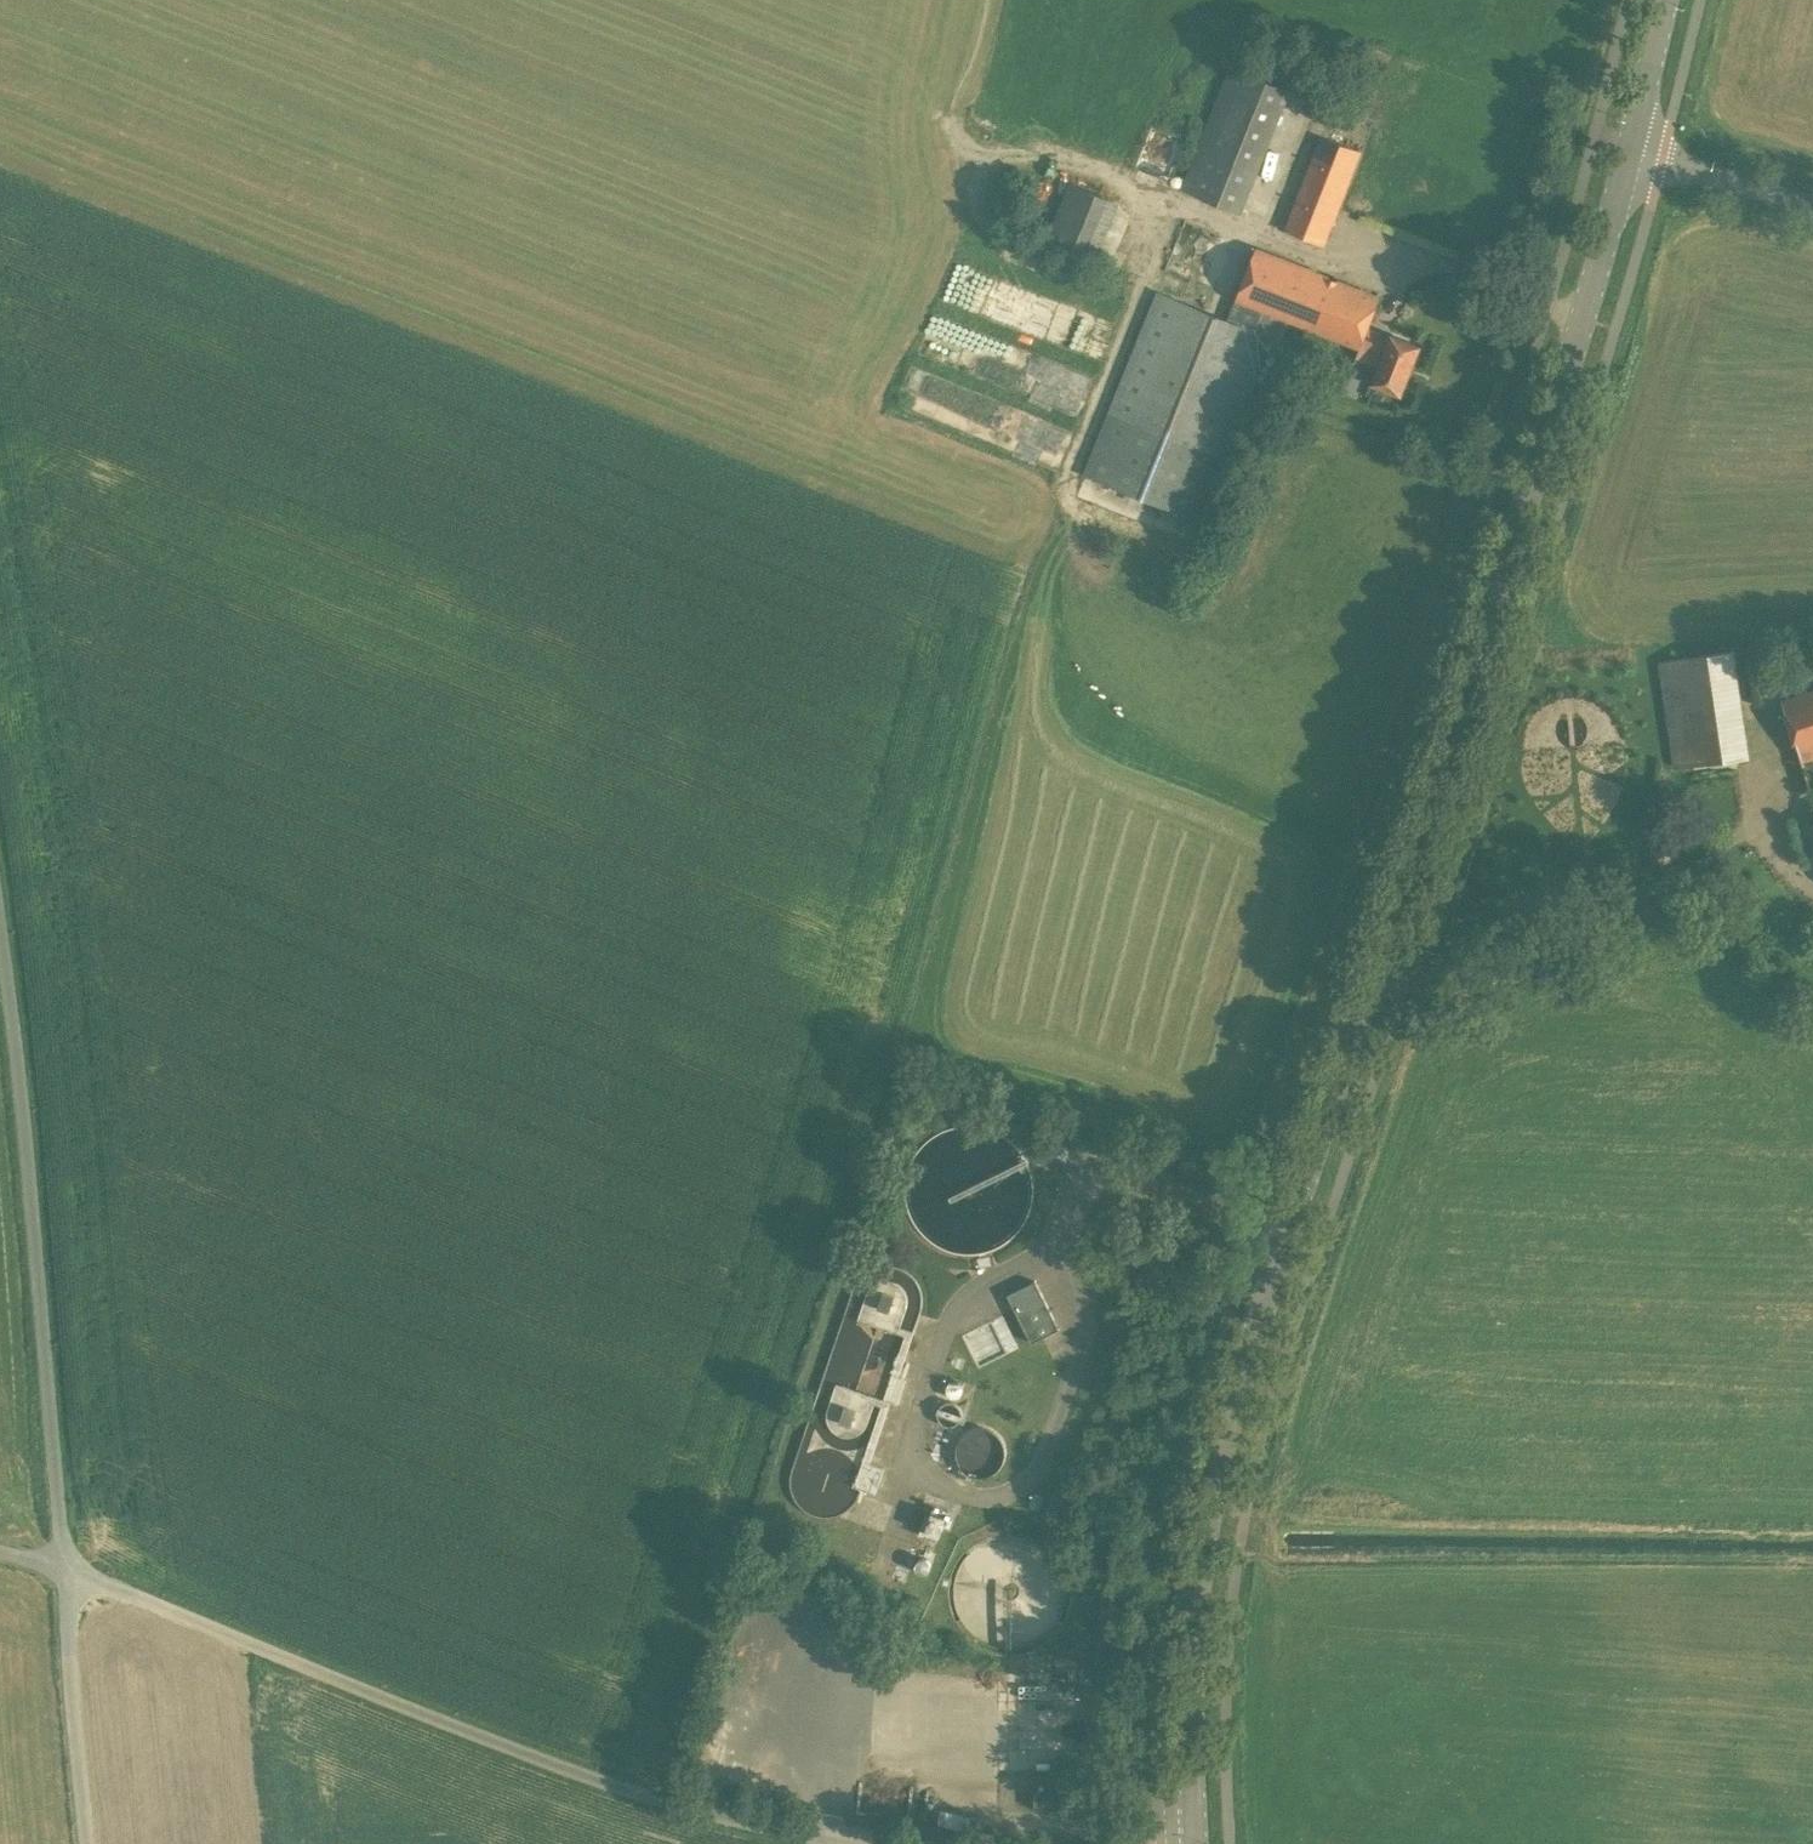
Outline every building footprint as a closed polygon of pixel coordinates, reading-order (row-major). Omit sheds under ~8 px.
[(1180,189),(1242,213),(1291,90),(1229,66),(1180,189)] [(1320,136),(1283,230),(1325,245),(1362,151),(1320,136)] [(1094,263),(1119,203),(1069,183),(1044,243),(1094,263)] [(1276,356),(1289,322),(1359,349),(1350,370),(1373,379),(1372,382),(1400,394),(1420,346),(1391,334),(1391,335),(1368,326),(1379,296),(1257,247),(1228,319),(1156,292),(1083,475),(1200,521),(1267,353),(1276,356)] [(1734,650),(1657,662),(1673,768),(1750,757),(1734,650)] [(1782,701),(1802,761),(1812,757),(1812,691),(1782,701)] [(1036,1282),(1008,1296),(1032,1344),(1059,1330),(1036,1282)] [(879,1490),(887,1465),(871,1459),(863,1484),(879,1490)] [(934,1508),(927,1531),(924,1537),(938,1542),(942,1531),(951,1534),(960,1507),(949,1503),(946,1512),(934,1508)] [(1107,1532),(1095,1531),(1093,1542),(1106,1543),(1107,1532)] [(1058,1767),(1033,1768),(1034,1809),(1059,1808),(1058,1767)]
